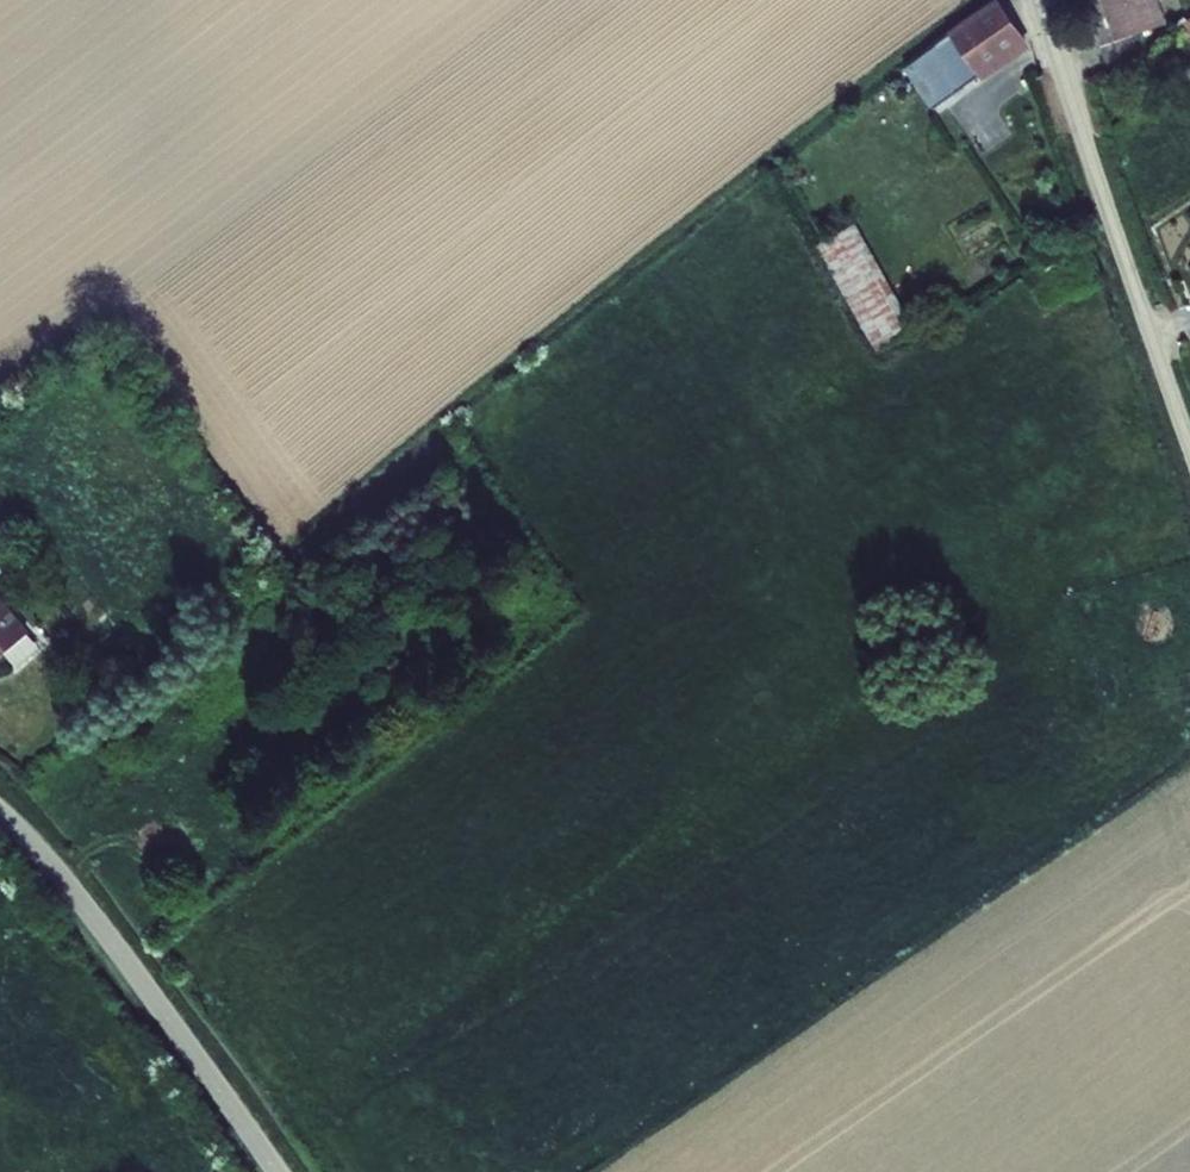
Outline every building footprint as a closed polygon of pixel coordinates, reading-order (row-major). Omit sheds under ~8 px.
[(950,31),(952,35),(981,76),(984,80),(1034,47),(1000,0),(994,0),(950,31)] [(1160,0),(1087,0),(1107,64),(1141,54),(1135,35),(1168,24),(1160,0)] [(981,76),(952,35),(906,70),(935,110),(981,76)] [(917,329),(857,223),(818,245),(878,351),(917,329)] [(7,653),(29,635),(32,633),(0,595),(0,659),(7,653)] [(29,635),(7,653),(19,668),(42,649),(29,635)]
